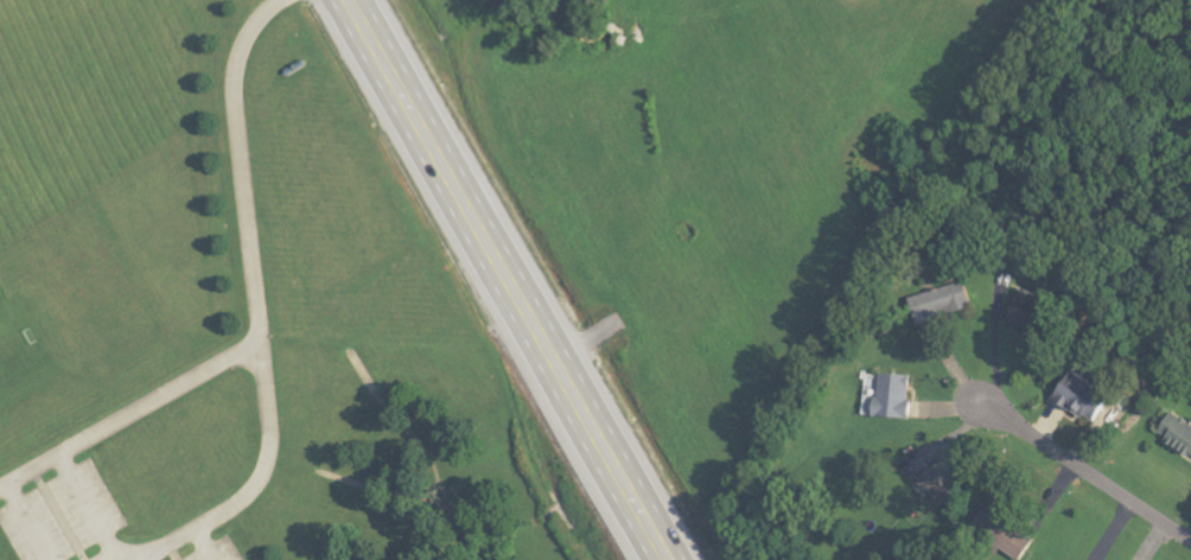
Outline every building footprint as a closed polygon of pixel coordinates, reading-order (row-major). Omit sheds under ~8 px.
[(920,324),(975,309),(968,282),(912,297),(920,324)] [(1012,322),(1039,331),(1048,303),(1021,294),(1012,322)] [(1078,370),(1058,398),(1097,425),(1117,396),(1078,370)] [(911,418),(912,374),(879,373),(878,417),(911,418)] [(1175,411),(1160,436),(1190,453),(1190,420),(1175,411)] [(937,463),(916,489),(927,498),(931,493),(949,507),(966,487),(937,463)] [(1037,540),(989,507),(973,531),(1017,559),(1023,559),(1037,540)]
